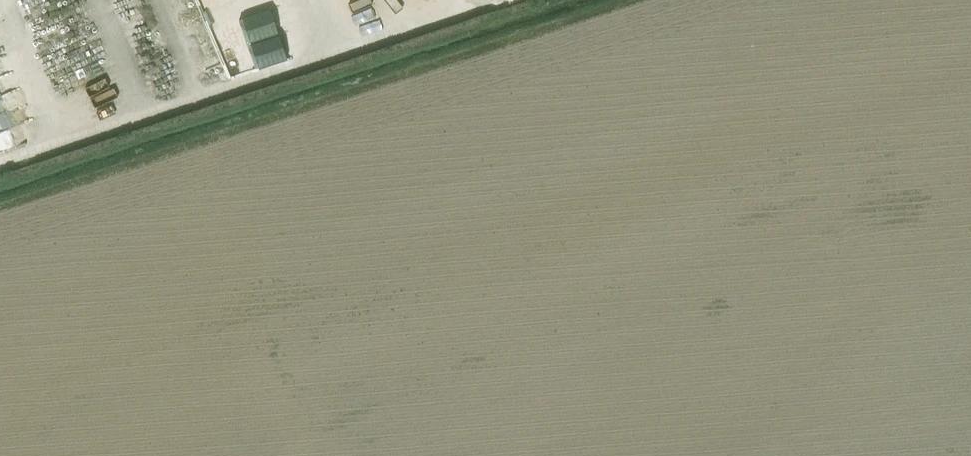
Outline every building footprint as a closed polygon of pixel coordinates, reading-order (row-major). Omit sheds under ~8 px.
[(0,103),(0,148),(18,140),(0,103)]
